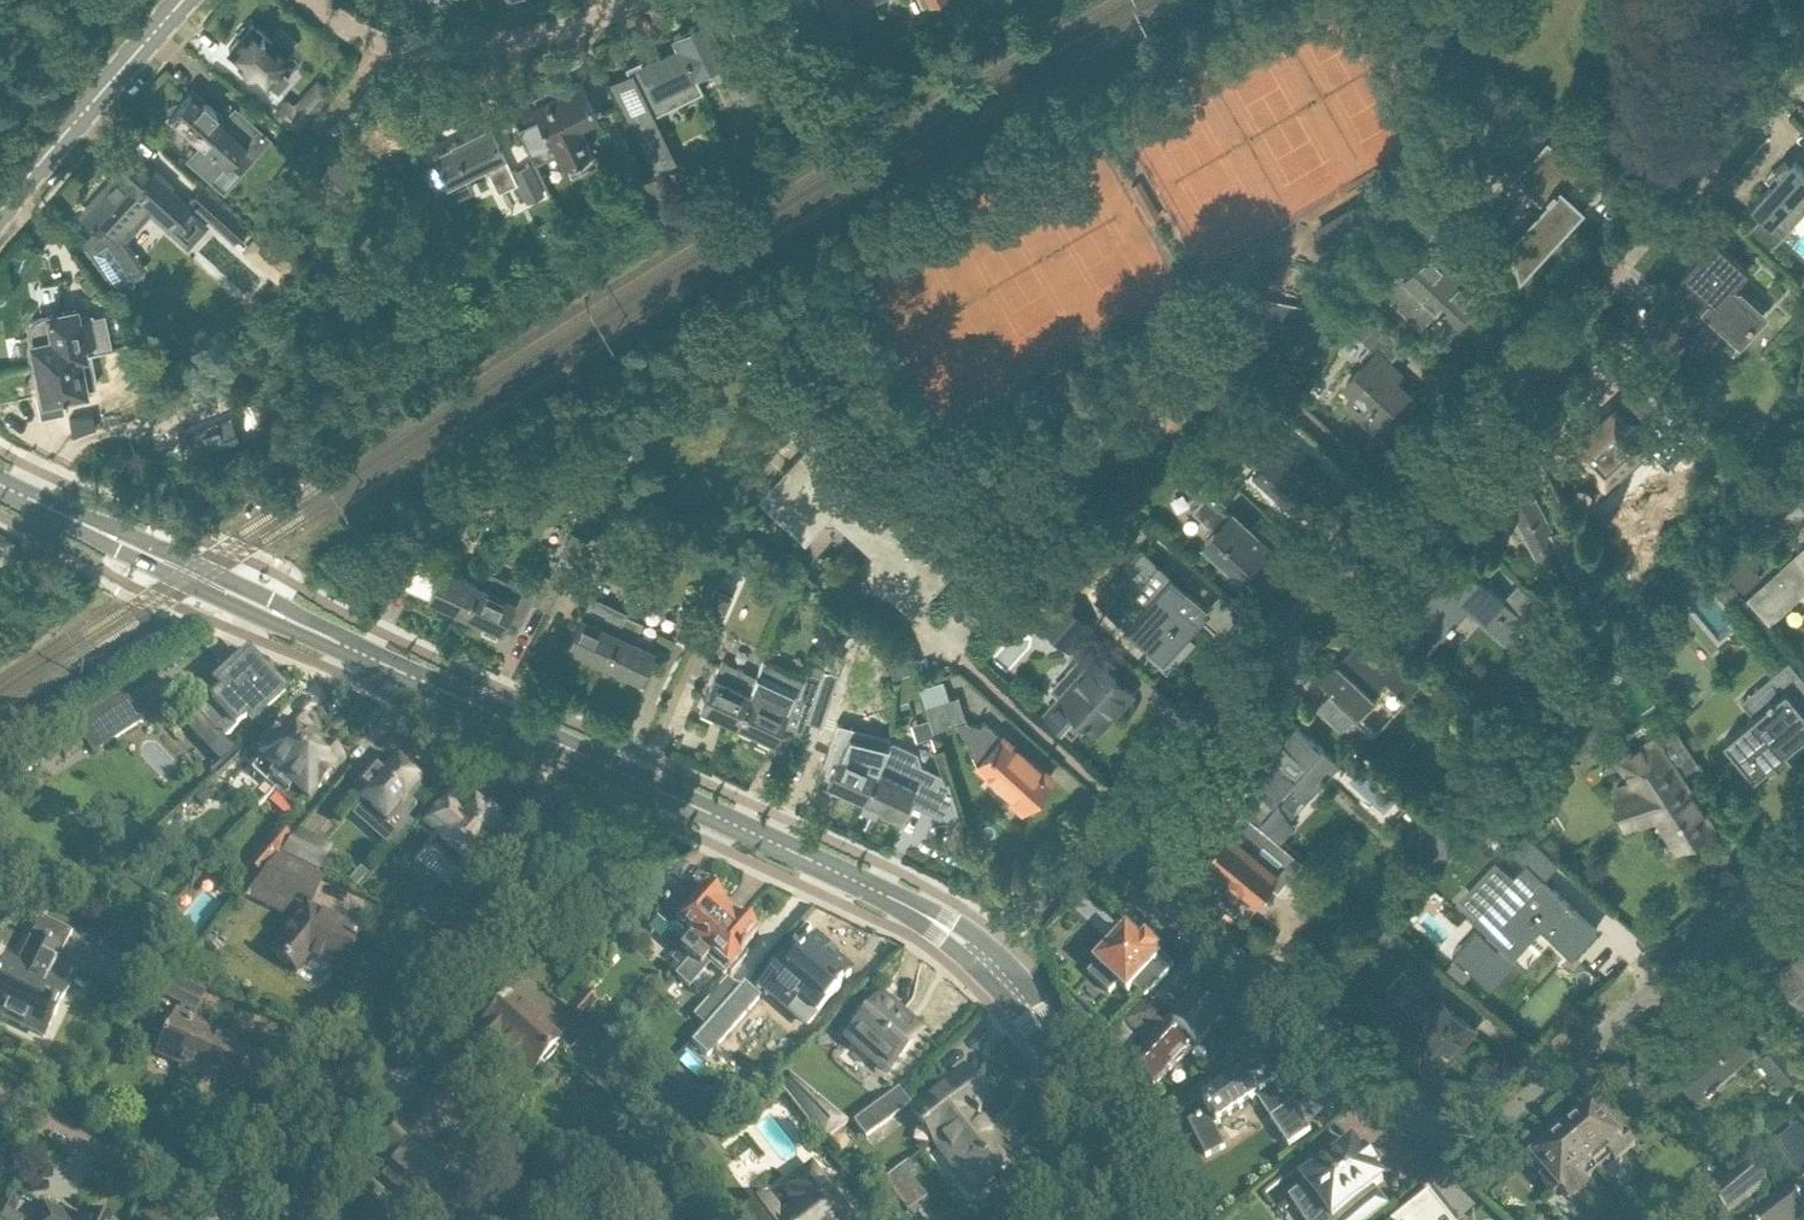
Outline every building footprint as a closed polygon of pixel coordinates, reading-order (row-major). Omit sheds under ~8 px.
[(770,1),(753,9),(765,35),(784,26),(781,20),(799,11),(808,29),(811,27),(813,31),(818,30),(819,32),(820,32),(833,56),(839,53),(837,49),(853,42),(840,17),(828,22),(817,0),(769,0),(770,1)] [(738,48),(719,57),(714,46),(717,45),(716,41),(705,20),(674,34),(679,45),(680,45),(693,72),(694,71),(710,64),(717,79),(724,76),(734,96),(741,93),(746,102),(761,95),(738,48)] [(251,22),(228,48),(239,57),(237,59),(252,72),(253,70),(265,80),(278,91),(289,78),(277,67),(288,55),(286,53),(294,44),(280,31),(272,40),(251,22)] [(703,90),(694,71),(693,72),(680,45),(679,45),(657,56),(655,51),(625,66),(628,72),(610,81),(653,170),(675,159),(654,114),(703,90)] [(532,104),(538,117),(517,127),(533,161),(554,151),(560,163),(591,148),(580,125),(598,116),(591,102),(580,81),(532,104)] [(192,88),(167,116),(201,146),(198,150),(190,158),(213,179),(238,151),(253,134),(242,124),(231,114),(227,119),(192,88)] [(287,99),(276,112),(295,129),(318,104),(306,93),(294,106),(287,99)] [(435,159),(421,166),(440,205),(473,189),(466,174),(465,173),(485,163),(498,190),(517,181),(526,202),(529,200),(545,192),(531,161),(511,171),(503,154),(499,147),(489,125),(451,143),(452,146),(434,154),(433,155),(435,159)] [(1586,206),(1574,194),(1590,177),(1548,139),(1513,177),(1542,204),(1512,237),(1521,277),(1586,206)] [(105,189),(81,214),(99,230),(100,231),(89,243),(123,292),(138,276),(118,248),(152,210),(172,228),(191,246),(209,224),(193,210),(168,187),(170,185),(152,169),(134,152),(113,175),(117,178),(106,190),(105,189)] [(1750,228),(1758,235),(1771,247),(1785,232),(1773,221),(1803,186),(1803,169),(1794,160),(1791,164),(1786,160),(1776,169),(1781,175),(1754,205),(1764,214),(1750,228)] [(413,170),(393,179),(413,223),(433,214),(413,170)] [(234,243),(245,230),(250,224),(204,182),(188,201),(234,243)] [(1332,259),(1377,233),(1359,200),(1313,226),(1332,259)] [(1754,307),(1739,293),(1732,286),(1750,267),(1714,234),(1692,259),(1686,266),(1697,275),(1679,296),(1687,302),(1656,335),(1673,350),(1683,339),(1702,355),(1729,326),(1741,336),(1749,327),(1751,329),(1755,325),(1753,323),(1761,314),(1754,307)] [(1422,326),(1438,309),(1454,323),(1480,295),(1462,278),(1460,280),(1430,252),(1406,278),(1401,272),(1383,291),(1422,326)] [(1342,286),(1338,307),(1355,322),(1367,310),(1342,286)] [(1332,313),(1254,298),(1242,358),(1302,370),(1306,349),(1324,353),(1332,313)] [(32,343),(26,349),(28,357),(35,360),(36,363),(79,354),(83,353),(89,352),(111,348),(104,311),(91,313),(77,316),(75,307),(40,314),(40,316),(34,318),(30,323),(30,329),(29,329),(32,343)] [(1355,391),(1343,404),(1376,434),(1411,396),(1389,375),(1395,368),(1387,360),(1403,343),(1385,327),(1379,320),(1362,338),(1369,345),(1360,355),(1366,362),(1346,383),(1355,391)] [(1155,358),(1150,347),(1135,355),(1141,365),(1155,358)] [(79,354),(36,363),(42,394),(38,394),(41,414),(62,409),(59,395),(85,390),(84,386),(95,383),(92,366),(89,352),(83,353),(79,354)] [(1581,422),(1561,442),(1584,466),(1576,474),(1589,488),(1603,474),(1613,484),(1673,428),(1690,445),(1700,436),(1661,395),(1632,423),(1618,409),(1616,411),(1614,409),(1590,432),(1581,422)] [(196,454),(240,436),(230,411),(186,429),(196,454)] [(68,432),(91,428),(88,412),(65,416),(68,432)] [(1268,455),(1256,469),(1300,509),(1298,512),(1299,513),(1312,500),(1310,498),(1324,482),(1327,484),(1331,479),(1329,478),(1326,482),(1304,462),(1305,456),(1298,449),(1292,451),(1283,442),(1286,439),(1284,437),(1273,427),(1259,443),(1262,446),(1270,453),(1268,455)] [(764,505),(766,506),(768,503),(796,528),(800,531),(804,531),(809,530),(813,528),(826,513),(829,516),(832,513),(873,550),(858,566),(883,589),(911,615),(960,562),(894,501),(882,514),(857,491),(858,489),(854,485),(852,486),(843,478),(855,465),(819,431),(782,471),(789,478),(764,505)] [(1207,461),(1185,486),(1201,500),(1193,509),(1216,528),(1205,540),(1224,557),(1242,574),(1266,546),(1268,548),(1275,540),(1257,523),(1250,530),(1231,512),(1230,512),(1220,503),(1237,486),(1207,461)] [(1533,494),(1518,466),(1499,475),(1502,482),(1474,497),(1486,518),(1512,505),(1545,568),(1561,559),(1574,584),(1577,582),(1586,597),(1606,587),(1598,572),(1600,571),(1573,521),(1552,532),(1532,494),(1533,494)] [(1800,523),(1803,527),(1803,475),(1802,472),(1776,498),(1800,523)] [(1165,658),(1211,606),(1144,547),(1098,598),(1165,658)] [(1803,589),(1803,548),(1750,598),(1771,620),(1803,589)] [(410,551),(396,581),(463,612),(476,582),(410,551)] [(1506,600),(1472,569),(1454,553),(1434,575),(1441,581),(1416,609),(1429,621),(1413,639),(1426,651),(1467,606),(1508,642),(1527,620),(1533,625),(1550,606),(1523,582),(1506,600)] [(1747,559),(1729,576),(1745,592),(1762,575),(1747,559)] [(476,582),(463,612),(482,622),(479,629),(493,635),(497,628),(504,615),(520,623),(530,601),(548,610),(561,582),(547,575),(541,573),(532,591),(483,568),(476,582)] [(704,608),(700,618),(715,624),(719,626),(732,594),(714,585),(704,608)] [(1069,649),(1093,624),(1061,595),(1059,597),(1047,586),(1025,609),(1069,649)] [(626,611),(591,595),(582,615),(581,614),(567,645),(602,661),(625,613),(626,611)] [(674,636),(688,643),(703,607),(690,602),(686,612),(685,611),(674,636)] [(602,661),(638,677),(654,643),(636,635),(643,621),(625,613),(602,661)] [(1398,659),(1402,655),(1369,628),(1351,648),(1356,652),(1344,664),(1338,658),(1320,678),(1360,715),(1378,695),(1375,692),(1386,680),(1406,699),(1422,682),(1398,659)] [(223,689),(198,713),(223,740),(248,716),(253,721),(268,707),(286,690),(269,672),(251,653),(231,673),(219,684),(223,689)] [(1061,695),(1047,710),(1073,735),(1082,725),(1085,727),(1087,725),(1096,733),(1111,717),(1109,715),(1125,698),(1127,700),(1132,694),(1122,684),(1087,653),(1068,673),(1078,684),(1065,698),(1061,695)] [(722,659),(710,684),(700,706),(735,723),(751,688),(763,659),(755,675),(722,659)] [(823,666),(822,666),(813,662),(810,671),(806,670),(803,677),(763,659),(751,688),(735,723),(755,732),(751,741),(767,748),(783,712),(806,720),(821,676),(819,675),(823,666)] [(1724,739),(1755,776),(1775,759),(1780,765),(1792,755),(1787,749),(1803,735),(1803,677),(1790,660),(1771,675),(1781,686),(1751,711),(1754,715),(1724,739)] [(821,676),(806,720),(822,725),(839,671),(837,670),(823,666),(819,675),(821,676)] [(971,686),(958,673),(950,682),(963,695),(971,686)] [(123,691),(73,723),(74,725),(87,744),(94,754),(143,722),(123,691)] [(949,697),(925,705),(928,716),(933,730),(957,723),(977,762),(1007,789),(1025,805),(1050,777),(1032,760),(1030,761),(1002,735),(1001,736),(984,721),(974,724),(965,720),(957,694),(949,697)] [(1599,704),(1591,697),(1575,713),(1578,715),(1599,704)] [(1375,734),(1353,714),(1340,729),(1362,748),(1375,734)] [(262,739),(251,752),(260,760),(262,761),(253,771),(264,781),(275,790),(275,791),(317,743),(293,722),(277,741),(271,747),(262,739)] [(823,761),(815,782),(837,792),(839,787),(862,797),(881,757),(882,757),(889,742),(889,740),(890,738),(890,735),(889,735),(837,722),(826,751),(833,754),(829,764),(823,761)] [(1262,751),(1227,789),(1281,839),(1293,826),(1280,803),(1296,785),(1313,793),(1341,763),(1310,735),(1313,731),(1305,723),(1301,727),(1297,723),(1284,738),(1278,733),(1266,746),(1271,751),(1267,756),(1262,751)] [(1676,725),(1631,753),(1637,781),(1615,788),(1626,821),(1658,810),(1679,844),(1711,824),(1679,774),(1699,761),(1676,725)] [(881,757),(862,797),(883,807),(880,814),(894,820),(897,814),(898,814),(902,805),(904,800),(913,804),(966,828),(951,778),(921,764),(917,750),(890,738),(889,740),(889,742),(882,757),(881,757)] [(275,791),(297,810),(306,800),(307,801),(340,764),(317,743),(275,791)] [(364,804),(354,815),(377,835),(387,825),(401,809),(407,815),(416,805),(415,804),(417,802),(412,797),(423,784),(395,759),(384,771),(376,764),(356,787),(362,792),(357,798),(364,804)] [(427,850),(419,860),(454,891),(462,881),(480,861),(488,852),(510,827),(498,816),(494,820),(484,810),(487,806),(474,795),(461,810),(447,797),(423,824),(435,835),(424,847),(427,850)] [(1221,805),(1203,827),(1218,839),(1206,853),(1259,896),(1271,881),(1279,887),(1303,858),(1245,810),(1237,819),(1221,805)] [(279,826),(262,846),(274,857),(276,855),(292,837),(279,826)] [(276,855),(323,877),(324,876),(321,875),(333,846),(299,831),(294,838),(292,837),(276,855)] [(1459,851),(1438,833),(1415,860),(1437,878),(1459,851)] [(1476,926),(1453,952),(1486,983),(1509,957),(1500,949),(1504,944),(1528,918),(1537,921),(1538,922),(1572,954),(1574,953),(1569,949),(1591,925),(1596,929),(1597,928),(1579,911),(1544,878),(1559,862),(1529,835),(1513,852),(1526,863),(1512,878),(1497,864),(1487,873),(1466,896),(1481,911),(1475,917),(1487,927),(1490,930),(1485,935),(1476,926)] [(274,857),(259,875),(261,877),(259,879),(297,896),(301,898),(311,903),(323,877),(276,855),(274,857)] [(418,919),(424,906),(416,902),(422,888),(394,876),(382,903),(418,919)] [(711,887),(707,891),(705,890),(691,906),(675,892),(656,914),(672,928),(671,928),(688,943),(674,959),(683,968),(730,913),(722,906),(723,905),(721,903),(725,899),(711,887)] [(272,951),(296,971),(309,956),(342,971),(361,932),(309,907),(272,951)] [(684,968),(676,977),(690,989),(691,987),(712,964),(722,972),(724,974),(727,970),(731,973),(747,955),(743,952),(742,951),(757,934),(755,933),(759,929),(746,917),(742,922),(740,919),(739,921),(730,913),(684,968)] [(44,1036),(55,1014),(66,991),(62,989),(72,969),(57,962),(71,932),(42,918),(39,922),(33,934),(17,967),(6,961),(0,972),(0,1014),(44,1036)] [(1388,926),(1376,940),(1391,953),(1403,939),(1388,926)] [(1132,985),(1145,997),(1175,965),(1158,950),(1159,950),(1146,938),(1141,943),(1126,930),(1097,962),(1098,963),(1089,973),(1110,992),(1119,982),(1128,990),(1132,985)] [(778,962),(758,985),(768,994),(771,991),(808,1023),(835,991),(836,992),(840,988),(838,987),(851,972),(835,959),(838,955),(815,936),(800,953),(799,952),(795,957),(796,958),(786,969),(778,962)] [(1437,1071),(1454,1050),(1474,1027),(1455,1011),(1457,1009),(1440,996),(1437,999),(1429,993),(1444,974),(1411,947),(1394,967),(1397,969),(1381,988),(1411,1013),(1403,1023),(1415,1034),(1406,1045),(1437,1071)] [(1779,970),(1803,999),(1803,949),(1779,970)] [(1470,974),(1455,959),(1447,967),(1463,982),(1470,974)] [(710,1022),(740,987),(728,976),(695,1015),(707,1025),(710,1022)] [(1168,994),(1184,1008),(1173,1020),(1199,1044),(1222,1018),(1197,994),(1196,995),(1181,981),(1168,994)] [(710,1022),(726,1035),(759,997),(744,984),(741,988),(740,987),(710,1022)] [(583,1020),(599,1002),(585,990),(580,996),(574,989),(563,1001),(570,1007),(569,1008),(583,1020)] [(560,1040),(527,1011),(509,995),(472,1036),(491,1053),(502,1040),(520,1056),(517,1059),(531,1072),(553,1048),(560,1040)] [(860,1001),(835,1028),(848,1039),(887,1071),(893,1064),(909,1046),(904,1042),(915,1029),(881,999),(872,1011),(860,1001)] [(1161,1023),(1148,1011),(1141,1005),(1127,1021),(1143,1035),(1141,1038),(1150,1046),(1133,1065),(1154,1085),(1168,1070),(1170,1071),(1190,1050),(1161,1023)] [(225,1033),(200,1021),(176,1010),(166,1032),(156,1054),(195,1072),(185,1093),(209,1105),(219,1083),(235,1090),(241,1076),(253,1081),(264,1058),(223,1039),(225,1033)] [(1699,1089),(1718,1074),(1752,1045),(1726,1014),(1694,1041),(1691,1038),(1670,1056),(1699,1089)] [(726,1035),(710,1022),(707,1025),(707,1026),(693,1042),(694,1043),(683,1056),(696,1068),(708,1055),(726,1035)] [(624,1057),(591,1027),(571,1050),(601,1076),(611,1065),(620,1072),(629,1061),(624,1057)] [(1780,1039),(1760,1056),(1781,1081),(1801,1064),(1780,1039)] [(1257,1097),(1271,1118),(1289,1145),(1311,1130),(1293,1103),(1291,1104),(1263,1063),(1256,1068),(1250,1061),(1225,1078),(1228,1087),(1204,1103),(1209,1111),(1189,1121),(1206,1156),(1226,1147),(1216,1125),(1257,1097)] [(399,1118),(374,1147),(392,1163),(424,1192),(450,1163),(464,1147),(450,1135),(460,1123),(447,1111),(445,1110),(452,1102),(473,1077),(456,1063),(435,1087),(428,1095),(404,1122),(399,1118)] [(702,1089),(678,1066),(677,1067),(665,1080),(657,1088),(681,1112),(702,1089)] [(787,1069),(776,1082),(784,1092),(812,1128),(823,1142),(849,1121),(836,1110),(796,1077),(787,1069)] [(990,1102),(976,1083),(974,1084),(963,1070),(961,1072),(962,1072),(913,1110),(924,1125),(921,1127),(932,1141),(973,1111),(975,1113),(977,1111),(990,1102)] [(865,1113),(854,1121),(866,1137),(876,1129),(900,1111),(911,1102),(899,1086),(888,1095),(865,1113)] [(1593,1106),(1563,1131),(1596,1170),(1612,1157),(1615,1161),(1636,1143),(1625,1131),(1619,1136),(1593,1106)] [(973,1111),(932,1141),(934,1144),(932,1146),(971,1195),(1013,1164),(978,1117),(980,1115),(977,1111),(975,1113),(973,1111)] [(1770,1143),(1797,1177),(1803,1171),(1803,1136),(1795,1124),(1770,1143)] [(1587,1178),(1596,1170),(1563,1131),(1533,1156),(1546,1172),(1539,1177),(1554,1195),(1561,1189),(1570,1200),(1591,1182),(1587,1178)] [(1305,1219),(1370,1219),(1389,1205),(1377,1189),(1388,1181),(1377,1168),(1379,1166),(1366,1149),(1363,1151),(1353,1138),(1299,1181),(1304,1188),(1289,1200),(1305,1219)] [(1771,1180),(1751,1155),(1727,1176),(1748,1200),(1771,1180)] [(909,1159),(884,1178),(909,1210),(927,1195),(911,1173),(917,1169),(909,1159)] [(850,1217),(839,1203),(824,1184),(811,1167),(785,1188),(796,1203),(773,1219),(846,1219),(850,1217)] [(1789,1183),(1747,1216),(1751,1219),(1796,1219),(1803,1214),(1803,1202),(1789,1183)] [(1430,1191),(1428,1189),(1427,1190),(1429,1192),(1393,1219),(1453,1219),(1430,1191)] [(80,1213),(77,1219),(43,1201),(33,1219),(94,1219),(80,1213)]
